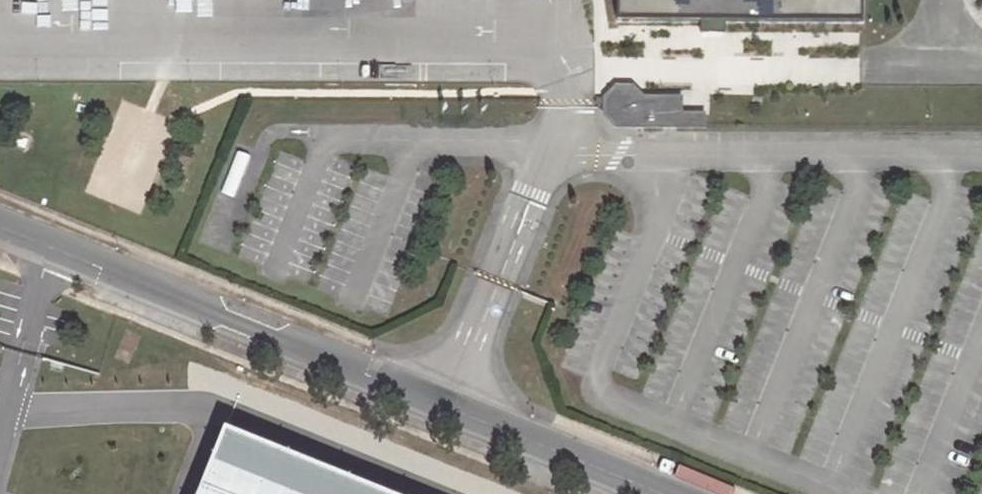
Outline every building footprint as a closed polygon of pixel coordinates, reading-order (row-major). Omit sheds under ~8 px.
[(620,17),(863,17),(863,0),(620,0),(620,17)] [(637,127),(678,127),(678,112),(678,100),(635,100),(629,93),(613,93),(607,100),(607,112),(616,121),(632,121),(637,127)] [(706,113),(678,112),(678,127),(706,127),(706,113)] [(217,428),(191,493),(383,493),(217,428)]
